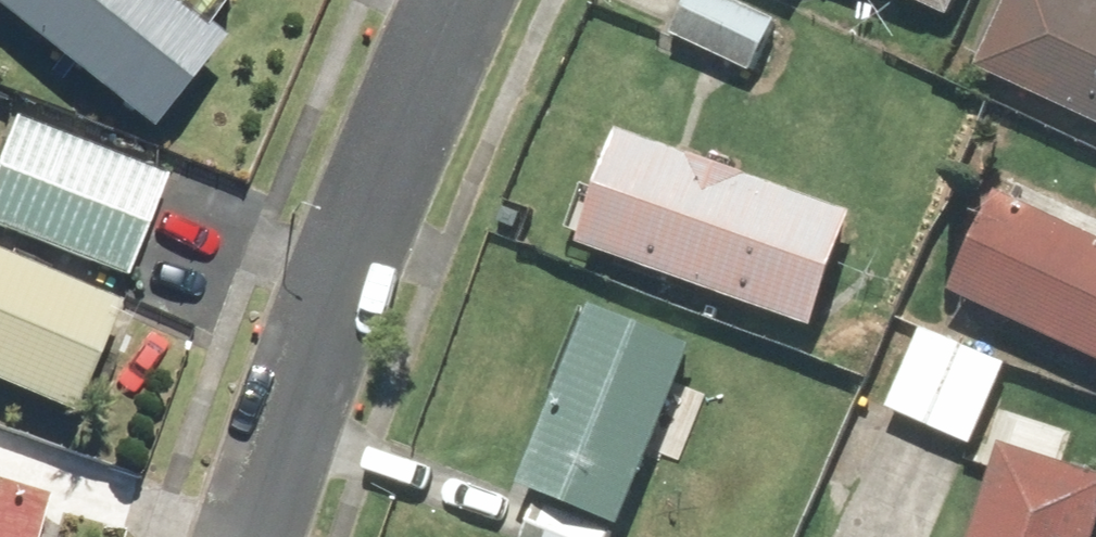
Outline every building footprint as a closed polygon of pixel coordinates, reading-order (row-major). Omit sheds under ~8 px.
[(179,0),(0,0),(0,5),(159,134),(233,43),(179,0)] [(736,0),(694,0),(677,37),(762,75),(786,22),(736,0)] [(968,13),(974,0),(937,0),(968,13)] [(986,73),(1095,125),(1095,0),(1020,0),(986,73)] [(19,119),(0,170),(0,232),(134,281),(173,175),(19,119)] [(859,210),(627,122),(582,242),(814,329),(859,210)] [(1007,190),(958,294),(1095,358),(1095,232),(1007,190)] [(0,252),(0,383),(80,416),(126,304),(0,252)] [(702,344),(600,303),(524,487),(627,529),(702,344)] [(1014,369),(923,331),(888,413),(980,451),(1014,369)] [(1014,450),(987,536),(1095,536),(1095,476),(1014,450)] [(0,482),(0,536),(41,536),(51,495),(0,482)]
